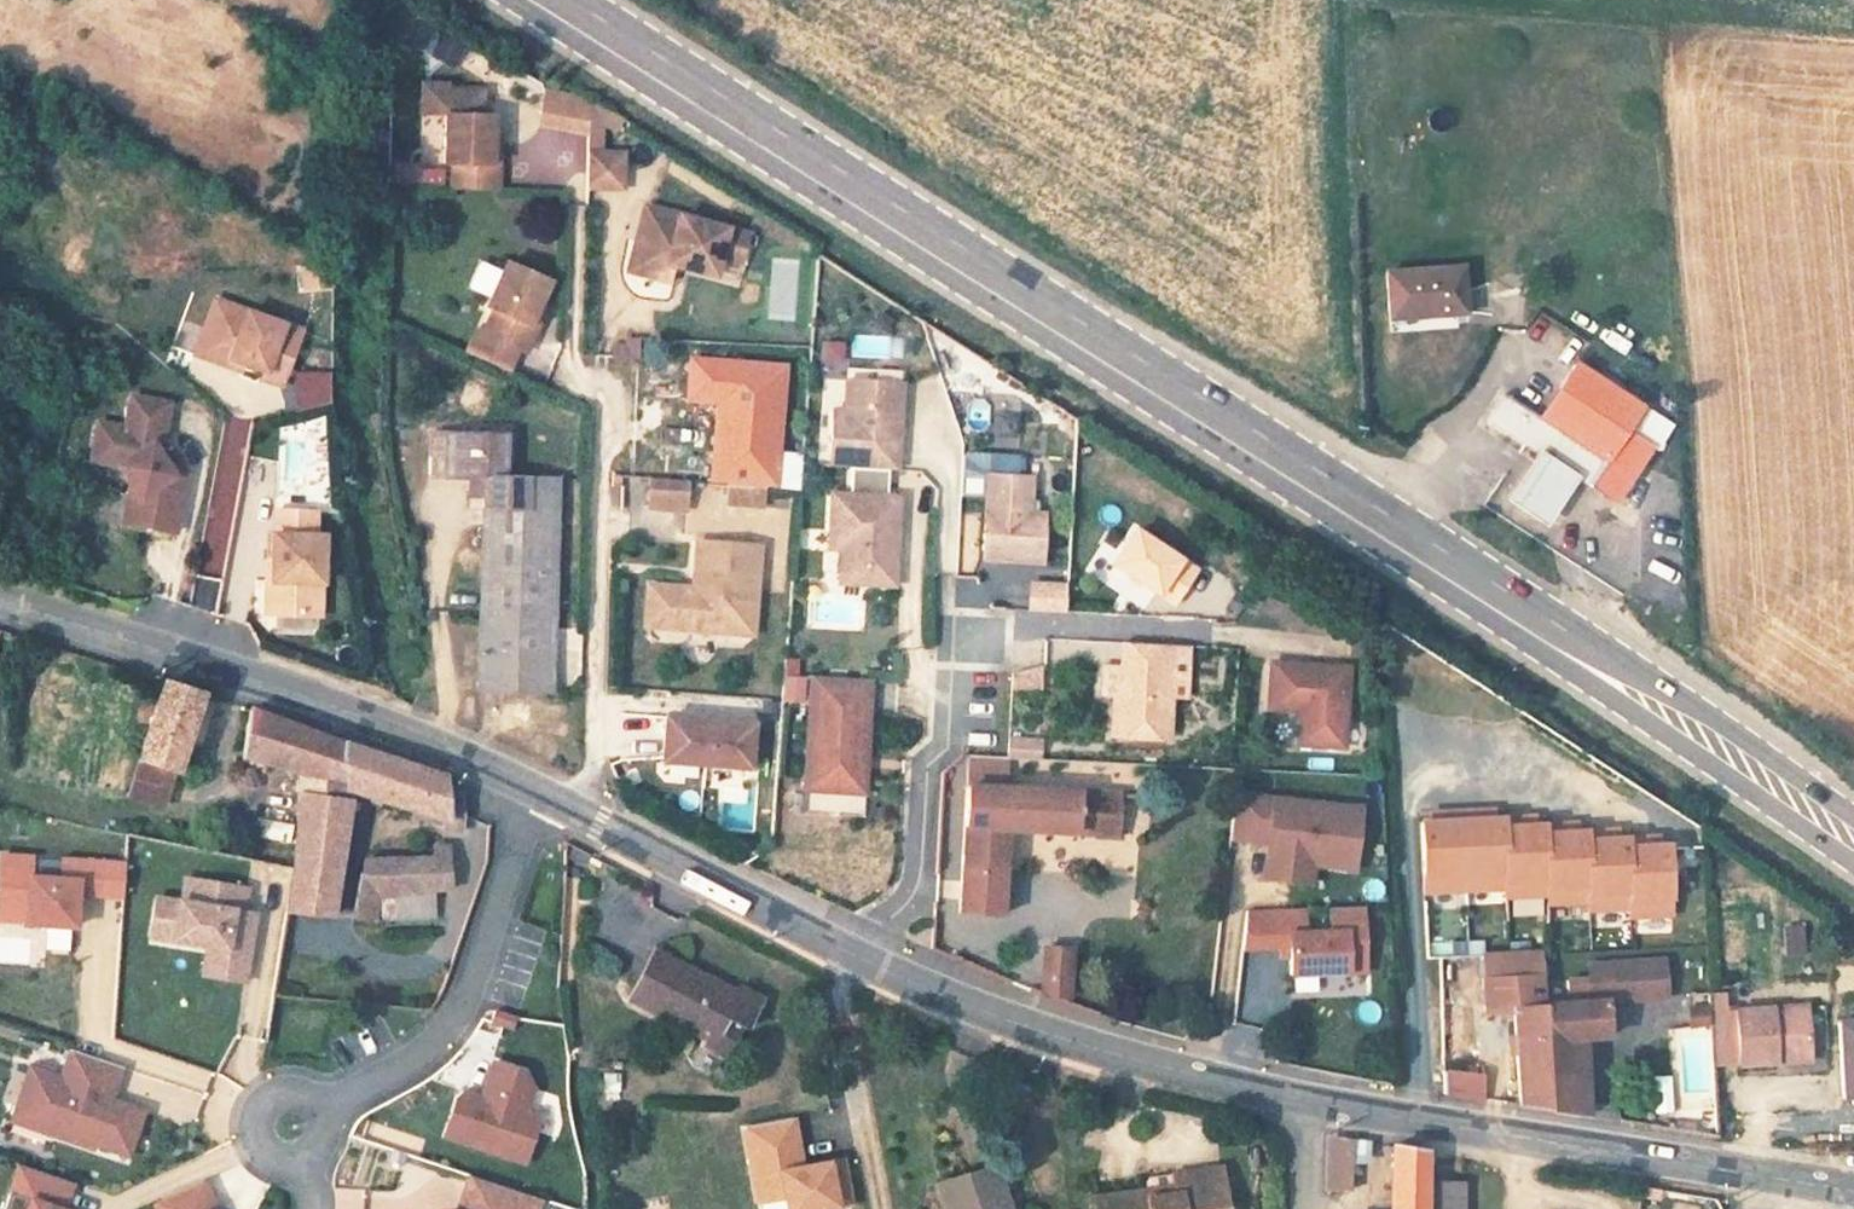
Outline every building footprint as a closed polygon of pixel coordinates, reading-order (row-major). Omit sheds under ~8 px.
[(447,83),(423,82),(421,113),(445,113),(446,89),(447,83)] [(482,91),(446,89),(445,113),(443,163),(451,163),(449,188),(498,190),(498,163),(491,163),(492,143),(493,116),(481,115),(482,91)] [(588,101),(564,100),(564,117),(587,118),(588,101)] [(620,155),(586,155),(585,188),(619,189),(620,155)] [(656,211),(644,208),(635,241),(647,245),(656,211)] [(747,236),(656,211),(647,245),(635,241),(627,271),(668,282),(672,267),(675,254),(716,266),(718,260),(739,265),(747,236)] [(716,266),(675,254),(672,267),(713,278),(716,266)] [(768,258),(767,317),(796,318),(797,258),(768,258)] [(547,281),(503,261),(487,297),(483,306),(491,309),(481,331),(518,347),(525,351),(535,328),(528,325),(537,305),(547,281)] [(1460,265),(1383,269),(1385,309),(1417,307),(1418,317),(1463,315),(1460,265)] [(292,324),(215,299),(206,325),(200,349),(240,361),(257,367),(255,374),(274,379),(292,324)] [(544,308),(537,305),(528,325),(535,328),(544,308)] [(1417,307),(1385,309),(1386,319),(1418,317),(1417,307)] [(200,349),(206,325),(200,323),(190,353),(238,368),(240,361),(200,349)] [(481,331),(474,328),(463,351),(506,371),(518,347),(481,331)] [(851,356),(891,358),(891,335),(851,334),(851,356)] [(625,347),(612,346),(612,356),(637,357),(638,339),(625,339),(625,347)] [(842,358),(841,339),(816,340),(817,359),(842,358)] [(783,368),(691,361),(688,400),(719,402),(735,403),(731,452),(776,455),(783,368)] [(1487,420),(1525,444),(1528,439),(1583,473),(1597,451),(1608,458),(1593,480),(1590,485),(1616,503),(1650,448),(1625,431),(1641,407),(1576,364),(1541,418),(1503,394),(1487,420)] [(327,406),(325,370),(284,372),(285,408),(327,406)] [(895,381),(846,378),(844,409),(843,427),(831,426),(829,463),(889,467),(895,381)] [(125,429),(97,423),(91,461),(117,466),(130,483),(140,497),(135,524),(174,531),(184,477),(173,475),(165,464),(151,444),(153,436),(162,437),(168,405),(131,398),(125,429)] [(735,403),(719,402),(713,482),(728,483),(764,486),(774,486),(776,455),(731,452),(735,403)] [(844,409),(832,408),(831,426),(843,427),(844,409)] [(220,609),(244,418),(217,414),(193,606),(220,609)] [(431,475),(445,476),(446,432),(431,432),(431,475)] [(504,434),(446,432),(445,476),(481,477),(475,688),(551,690),(557,480),(503,477),(504,434)] [(1593,480),(1583,473),(1528,439),(1525,444),(1590,485),(1593,480)] [(1583,473),(1593,480),(1608,458),(1597,451),(1583,473)] [(959,495),(986,497),(987,473),(1019,475),(1020,459),(1016,454),(966,452),(960,456),(959,495)] [(186,467),(165,464),(173,475),(184,477),(186,467)] [(1019,475),(987,473),(986,497),(982,557),(1041,560),(1044,511),(1030,510),(1032,475),(1019,475)] [(685,480),(649,477),(647,507),(682,510),(685,480)] [(140,497),(130,483),(122,522),(135,524),(140,497)] [(764,486),(728,483),(726,502),(763,505),(764,486)] [(898,495),(831,490),(829,526),(841,527),(839,545),(837,579),(892,583),(898,495)] [(841,527),(829,526),(828,545),(839,545),(841,527)] [(1195,568),(1135,529),(1113,562),(1173,601),(1195,568)] [(321,533),(281,532),(281,556),(274,556),(272,601),(278,601),(276,636),(324,639),(328,559),(320,558),(321,533)] [(694,591),(668,588),(666,623),(717,626),(716,633),(750,636),(755,549),(697,544),(694,591)] [(944,575),(943,606),(981,607),(981,576),(944,575)] [(1066,586),(1030,584),(1029,608),(1065,610),(1066,586)] [(668,588),(651,586),(649,628),(716,633),(717,626),(666,623),(668,588)] [(1011,690),(1041,690),(1041,640),(1011,640),(1011,690)] [(1173,644),(1122,641),(1121,661),(1119,693),(1113,693),(1110,735),(1167,738),(1173,644)] [(1121,661),(1103,660),(1101,692),(1113,693),(1119,693),(1121,661)] [(1349,668),(1272,663),(1269,709),(1300,711),(1298,744),(1343,747),(1349,668)] [(781,674),(779,703),(798,704),(801,676),(781,674)] [(898,678),(839,674),(831,787),(883,791),(888,714),(895,714),(898,678)] [(191,692),(150,680),(118,796),(149,806),(159,767),(168,768),(191,692)] [(286,770),(287,788),(337,801),(339,787),(333,783),(331,739),(273,721),(240,710),(236,755),(286,770)] [(751,726),(664,718),(660,762),(747,769),(751,726)] [(1039,757),(1039,736),(1004,736),(1004,757),(1039,757)] [(333,783),(339,787),(432,817),(432,825),(454,828),(450,792),(449,783),(431,781),(430,771),(331,739),(333,783)] [(1004,828),(1075,832),(1077,792),(966,784),(958,911),(999,913),(1004,828)] [(277,866),(290,870),(327,876),(337,801),(287,788),(287,807),(277,866)] [(1077,792),(1075,832),(1114,834),(1117,795),(1077,792)] [(1360,807),(1234,792),(1229,835),(1267,840),(1263,875),(1310,881),(1312,862),(1314,849),(1354,853),(1360,807)] [(1484,807),(1462,809),(1467,887),(1507,885),(1503,815),(1485,816),(1484,807)] [(1441,819),(1422,820),(1425,889),(1467,887),(1462,809),(1440,810),(1441,819)] [(1525,814),(1503,815),(1507,885),(1507,893),(1538,891),(1533,822),(1526,823),(1525,814)] [(1568,821),(1545,822),(1549,891),(1549,899),(1590,897),(1587,829),(1568,829),(1568,821)] [(1545,822),(1533,822),(1538,891),(1549,891),(1545,822)] [(1609,827),(1587,829),(1590,897),(1591,906),(1631,903),(1628,835),(1609,836),(1609,827)] [(1650,834),(1628,835),(1631,903),(1632,914),(1673,912),(1669,842),(1650,842),(1650,834)] [(1353,867),(1354,853),(1314,849),(1312,862),(1353,867)] [(442,904),(438,856),(426,857),(426,866),(360,872),(358,883),(352,882),(345,924),(377,928),(431,923),(430,905),(442,904)] [(0,863),(0,913),(25,914),(24,931),(73,934),(74,900),(120,903),(122,870),(60,867),(59,886),(28,884),(29,865),(0,863)] [(322,920),(327,876),(290,870),(282,914),(322,920)] [(179,902),(153,898),(147,937),(205,946),(222,949),(219,971),(242,974),(249,933),(243,931),(246,912),(240,911),(244,888),(183,878),(179,902)] [(1330,931),(1288,932),(1289,973),(1365,971),(1363,906),(1330,907),(1330,931)] [(0,913),(0,930),(24,931),(25,914),(0,913)] [(1782,957),(1804,953),(1798,922),(1777,926),(1782,957)] [(222,949),(205,946),(200,975),(241,982),(242,974),(219,971),(222,949)] [(1044,947),(1041,996),(1067,996),(1070,948),(1044,947)] [(731,993),(650,949),(625,995),(702,1036),(698,1043),(716,1051),(732,1026),(736,1029),(755,998),(735,986),(731,993)] [(1518,1106),(1552,1111),(1544,996),(1542,950),(1485,952),(1486,965),(1472,967),(1472,998),(1488,998),(1488,1010),(1514,1010),(1518,1106)] [(1666,956),(1607,957),(1607,995),(1667,994),(1666,956)] [(1710,975),(1694,975),(1694,993),(1711,993),(1710,975)] [(1607,995),(1544,996),(1552,1111),(1586,1117),(1584,1025),(1608,1022),(1607,995)] [(1774,1058),(1810,1056),(1806,1007),(1735,1012),(1712,1013),(1714,1069),(1774,1065),(1774,1058)] [(512,1020),(490,1013),(486,1025),(508,1032),(512,1020)] [(64,1084),(33,1074),(23,1106),(48,1115),(54,1127),(50,1139),(97,1155),(98,1150),(132,1161),(146,1116),(121,1108),(118,1118),(109,1115),(123,1072),(74,1056),(64,1084)] [(1810,1062),(1810,1056),(1774,1058),(1774,1065),(1810,1062)] [(521,1072),(489,1062),(481,1090),(487,1092),(484,1100),(479,1098),(459,1092),(454,1096),(442,1137),(523,1162),(537,1115),(521,1111),(529,1087),(521,1072)] [(1480,1070),(1446,1064),(1448,1095),(1482,1100),(1480,1070)] [(1647,1113),(1671,1111),(1668,1076),(1645,1077),(1647,1113)] [(487,1092),(481,1090),(479,1098),(484,1100),(487,1092)] [(48,1115),(23,1106),(16,1128),(50,1139),(54,1127),(48,1115)] [(738,1124),(750,1208),(833,1208),(826,1157),(800,1161),(794,1117),(738,1124)] [(1348,1159),(1348,1137),(1327,1133),(1327,1182),(1347,1184),(1348,1159)] [(1367,1141),(1348,1137),(1348,1159),(1366,1160),(1367,1141)] [(1425,1180),(1425,1152),(1388,1145),(1387,1208),(1425,1208),(1425,1180)] [(832,1202),(845,1201),(842,1156),(828,1157),(832,1202)] [(990,1163),(931,1181),(940,1208),(1005,1208),(990,1163)] [(1090,1191),(1092,1208),(1223,1208),(1217,1163),(1142,1172),(1138,1177),(1139,1185),(1090,1191)] [(76,1187),(22,1169),(9,1208),(69,1208),(76,1187)] [(468,1176),(458,1208),(535,1208),(539,1198),(468,1176)] [(1425,1180),(1425,1208),(1466,1208),(1466,1179),(1425,1180)] [(155,1206),(157,1208),(216,1208),(204,1183),(155,1206)]
